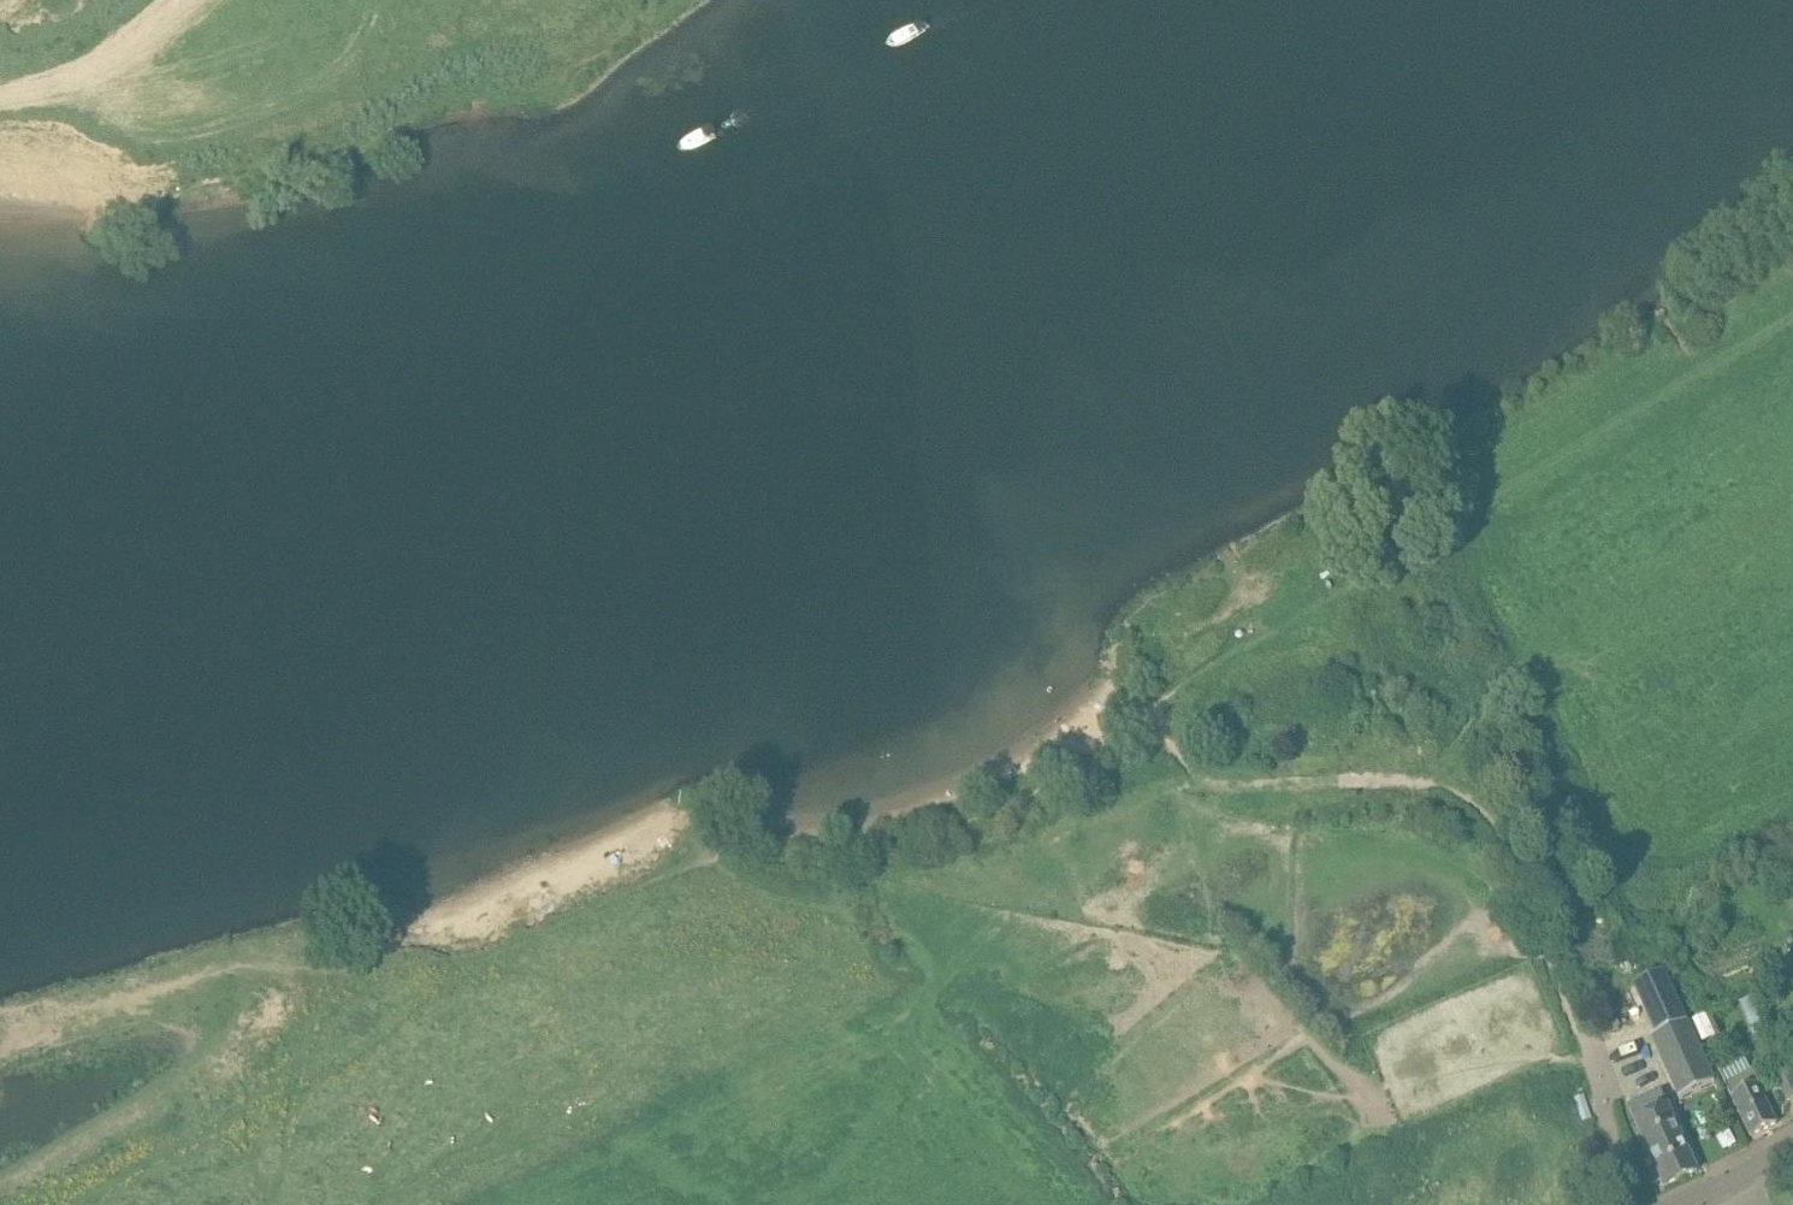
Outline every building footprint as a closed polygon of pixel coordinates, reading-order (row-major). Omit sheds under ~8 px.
[(1663,970),(1633,983),(1645,1008),(1659,1001),(1672,1029),(1657,1036),(1651,1038),(1680,1099),(1715,1084),(1687,1023),(1663,970)] [(1689,1024),(1699,1046),(1714,1039),(1704,1017),(1689,1024)] [(1716,1064),(1718,1081),(1739,1078),(1737,1061),(1716,1064)] [(1750,1136),(1777,1123),(1752,1072),(1725,1085),(1750,1136)] [(1668,1106),(1635,1121),(1664,1186),(1698,1171),(1668,1106)]
